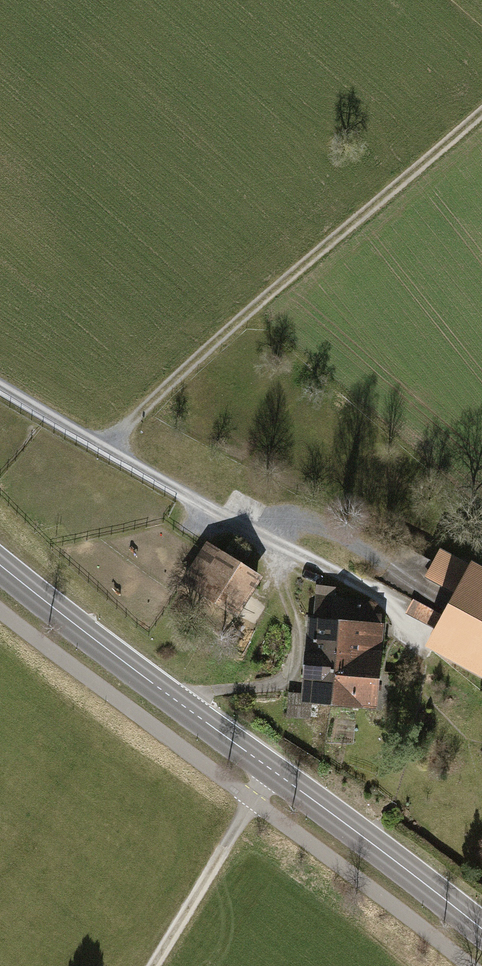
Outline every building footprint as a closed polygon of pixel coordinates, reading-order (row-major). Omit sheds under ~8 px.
[(205,542),(180,587),(239,618),(265,577),(205,542)] [(419,648),(481,681),(481,558),(470,552),(464,563),(438,549),(422,580),(448,594),(419,648)] [(292,691),(290,717),(315,719),(316,700),(386,704),(391,618),(384,618),(384,607),(356,606),(357,598),(339,597),(339,587),(317,585),(315,614),(308,614),(303,692),(292,691)]
